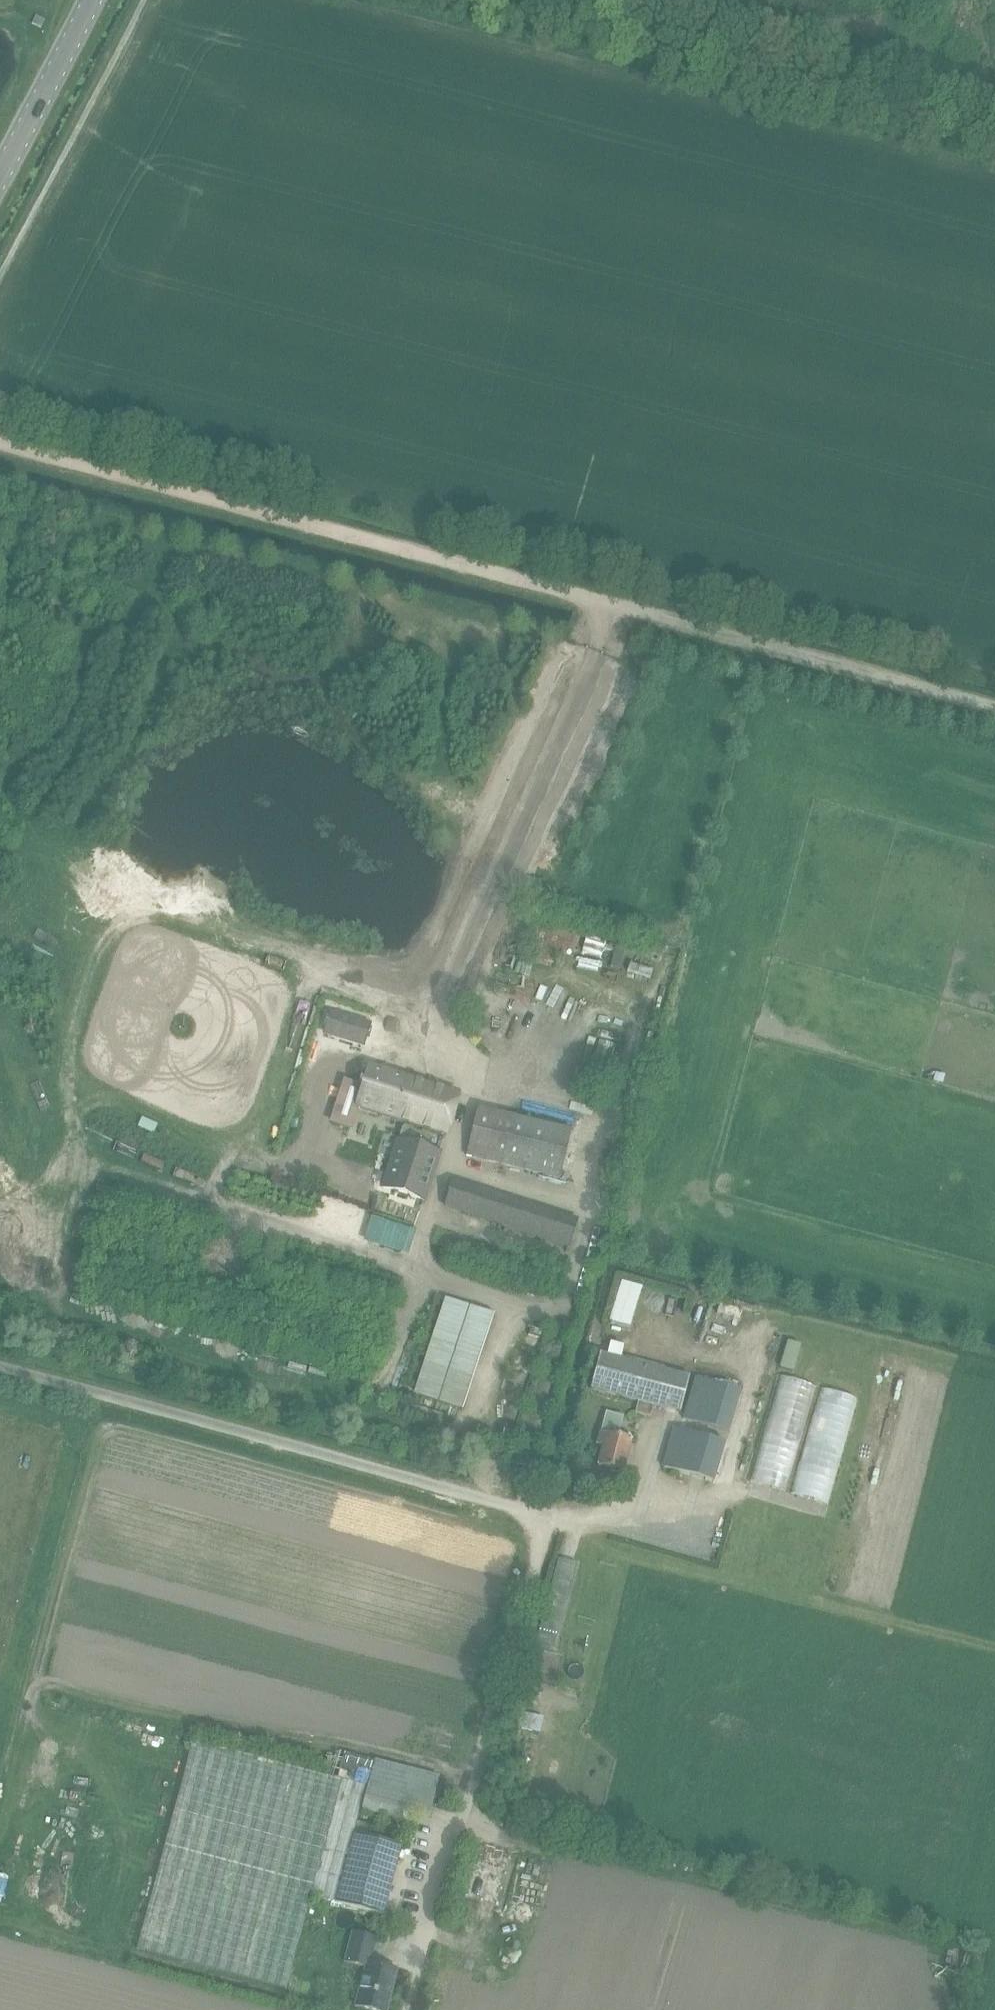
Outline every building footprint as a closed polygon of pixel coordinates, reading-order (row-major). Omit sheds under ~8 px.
[(366,1044),(373,1023),(332,1011),(325,1032),(366,1044)] [(385,1187),(424,1199),(457,1096),(372,1069),(359,1107),(406,1122),(385,1187)] [(478,1109),(467,1157),(560,1180),(572,1131),(478,1109)] [(446,1206),(569,1246),(576,1221),(453,1182),(446,1206)] [(412,1232),(376,1221),(371,1238),(406,1249),(412,1232)] [(487,1399),(515,1301),(462,1286),(434,1384),(487,1399)] [(689,1378),(600,1354),(591,1389),(639,1402),(635,1413),(651,1417),(654,1406),(680,1413),(689,1378)] [(696,1377),(683,1419),(728,1433),(741,1391),(696,1377)] [(847,1493),(872,1385),(838,1377),(813,1485),(847,1493)] [(598,1467),(623,1474),(632,1441),(618,1437),(623,1418),(606,1413),(601,1433),(597,1446),(603,1447),(598,1467)] [(662,1468),(713,1483),(725,1444),(674,1429),(662,1468)] [(336,1904),(355,1834),(367,1788),(193,1741),(137,1950),(286,1990),(311,1897),(336,1904)] [(402,1847),(355,1834),(336,1904),(383,1916),(402,1847)] [(22,1886),(25,1866),(16,1864),(13,1885),(22,1886)] [(363,2009),(387,2009),(397,1970),(368,1963),(371,1954),(373,1954),(377,1938),(353,1932),(345,1963),(366,1969),(355,2008),(363,2009)]
